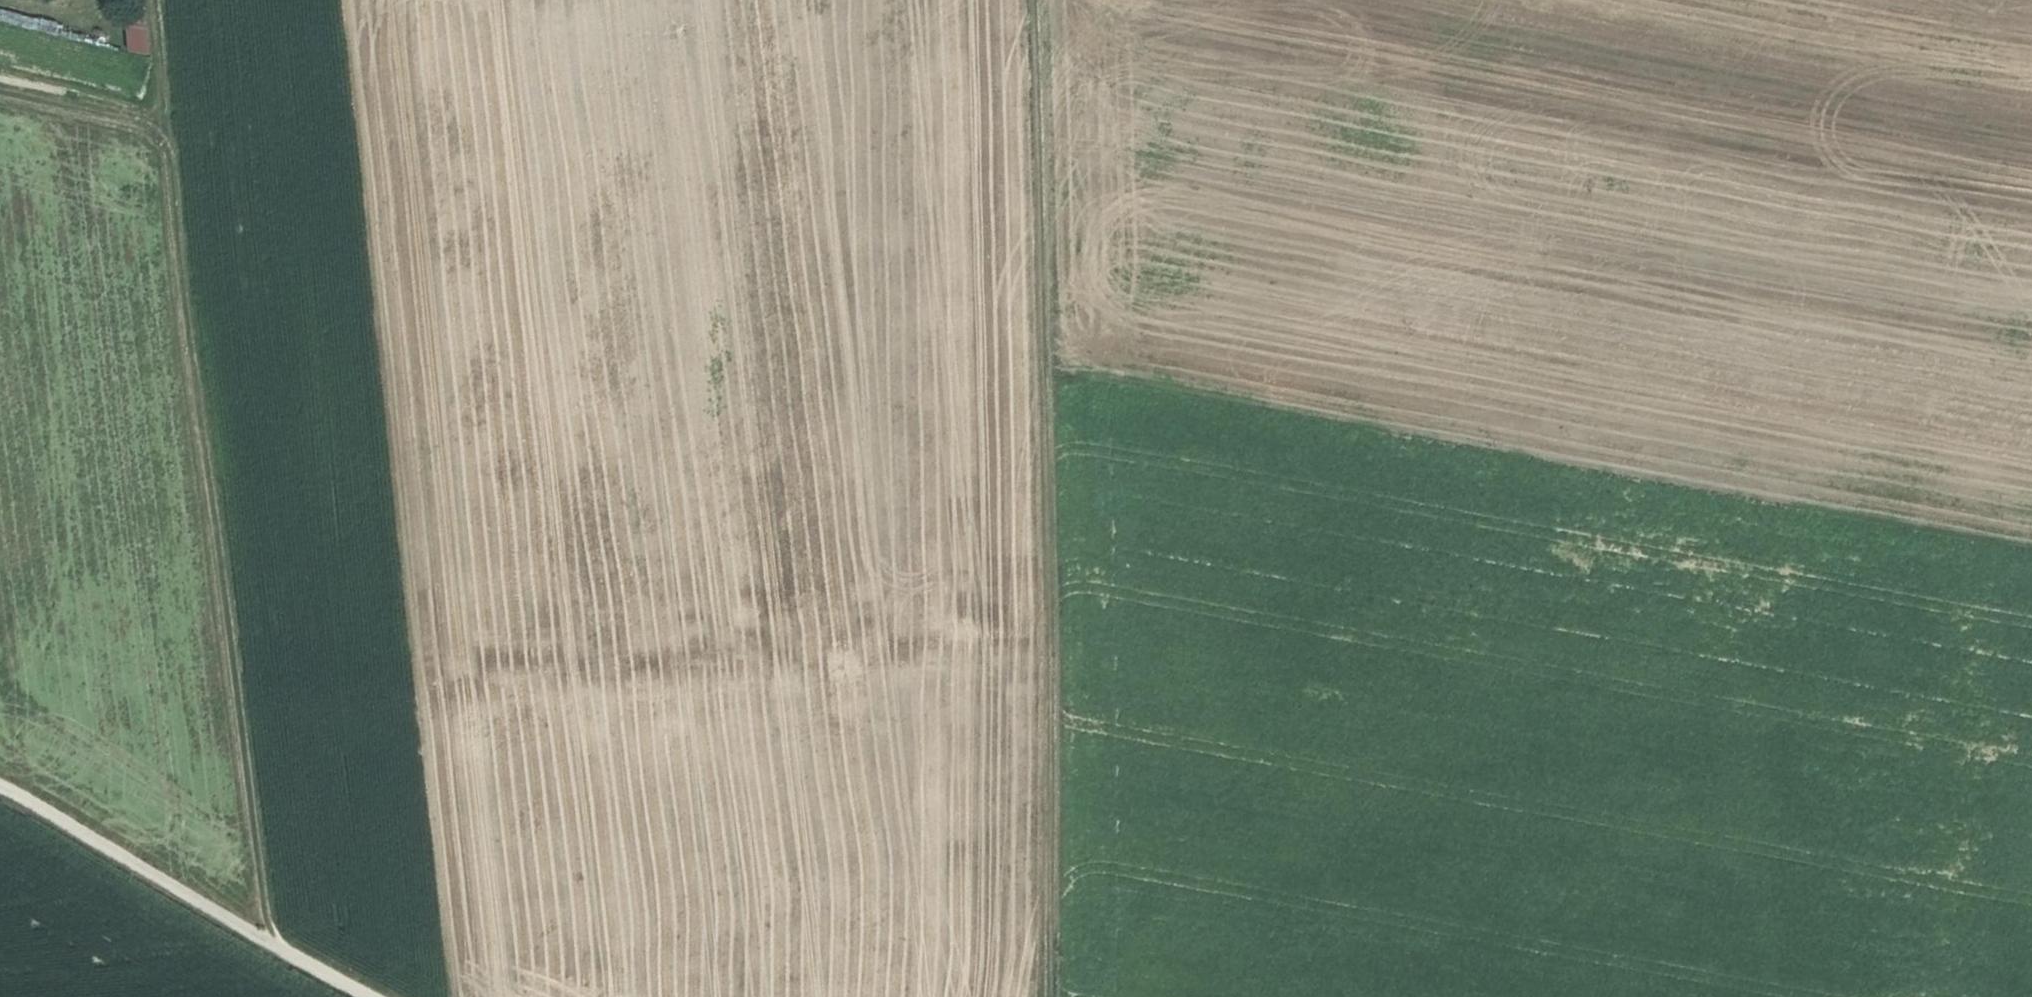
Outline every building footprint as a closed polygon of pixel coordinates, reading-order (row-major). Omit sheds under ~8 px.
[(153,51),(151,22),(129,23),(130,52),(153,51)]
